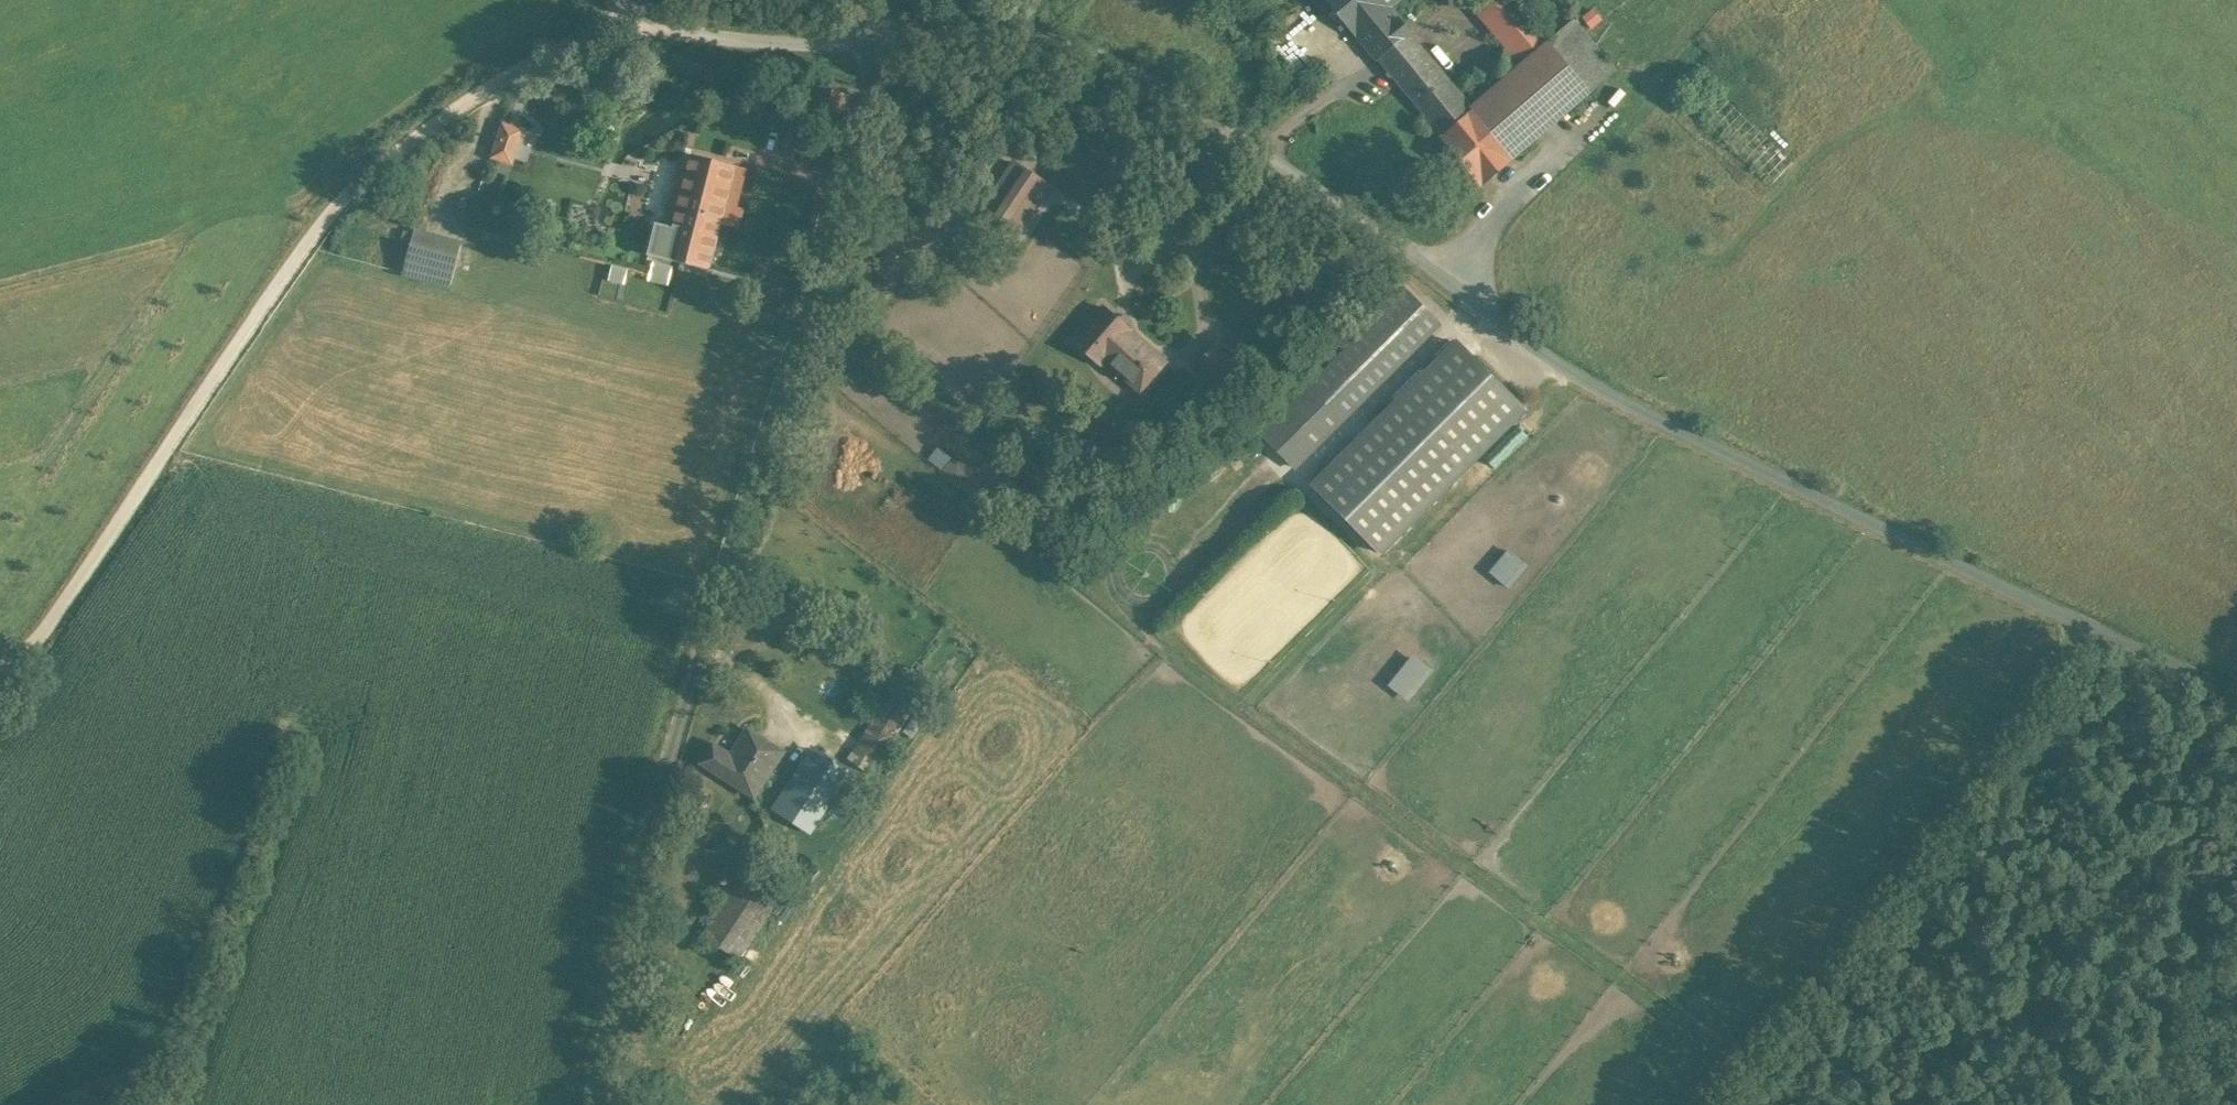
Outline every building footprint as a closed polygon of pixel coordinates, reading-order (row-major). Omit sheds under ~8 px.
[(1443,137),(1473,111),(1470,108),(1495,87),(1484,73),(1460,93),(1388,7),(1397,0),(1329,0),(1443,137)] [(1518,0),(1495,0),(1533,53),(1547,42),(1518,0)] [(1309,32),(1294,46),(1302,54),(1316,40),(1309,32)] [(1495,87),(1470,108),(1473,111),(1513,159),(1589,93),(1547,43),(1495,87)] [(517,162),(523,124),(498,120),(491,157),(517,162)] [(1107,138),(1087,134),(1069,142),(1058,158),(1058,178),(1068,195),(1086,203),(1105,201),(1121,189),(1127,170),(1121,151),(1107,138)] [(735,166),(692,156),(673,232),(656,227),(649,254),(709,269),(735,166)] [(1014,162),(983,208),(1019,232),(1050,186),(1014,162)] [(415,232),(404,273),(451,285),(462,244),(415,232)] [(668,283),(673,263),(652,258),(647,278),(668,283)] [(1407,291),(1263,434),(1295,467),(1439,324),(1407,291)] [(1130,330),(1104,307),(1074,342),(1100,365),(1105,359),(1136,386),(1148,373),(1153,377),(1165,363),(1129,331),(1130,330)] [(1457,342),(1314,485),(1380,552),(1524,409),(1457,342)] [(1218,343),(1196,369),(1221,391),(1243,365),(1218,343)] [(1344,443),(1398,391),(1388,381),(1334,433),(1344,443)] [(931,634),(853,751),(875,766),(953,648),(931,634)] [(749,730),(732,756),(714,744),(702,762),(754,796),(782,751),(749,730)] [(847,771),(814,749),(806,761),(840,783),(847,771)] [(806,761),(776,808),(809,830),(840,783),(806,761)] [(766,824),(711,790),(696,815),(751,849),(766,824)] [(750,862),(701,935),(738,958),(788,885),(750,862)]
